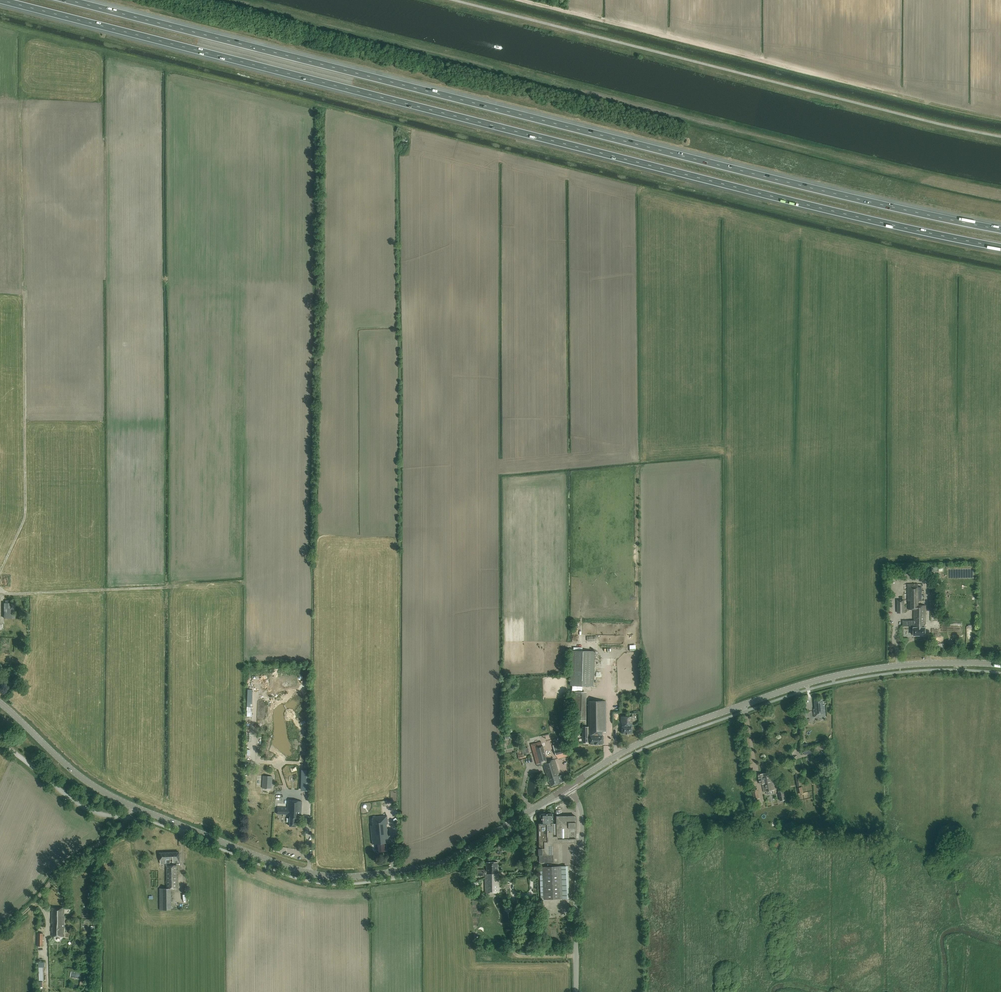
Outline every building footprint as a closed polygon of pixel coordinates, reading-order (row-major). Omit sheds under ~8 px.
[(918,584),(908,584),(908,609),(914,609),(914,621),(911,621),(911,626),(914,626),(914,635),(914,636),(926,636),(926,605),(918,605),(918,600),(922,600),(921,587),(918,587),(918,584)] [(944,593),(944,592),(944,591),(943,590),(943,589),(942,588),(941,587),(940,586),(939,586),(938,586),(937,586),(935,586),(934,587),(933,588),(932,589),(932,590),(931,591),(931,592),(931,593),(932,594),(932,595),(933,597),(934,597),(935,598),(936,598),(938,598),(939,598),(940,598),(941,597),(942,597),(943,596),(943,595),(944,593)] [(16,602),(5,602),(5,618),(16,618),(16,602)] [(571,651),(570,686),(593,686),(593,681),(594,681),(594,668),(595,651),(571,651)] [(582,720),(582,692),(573,692),(573,720),(582,720)] [(815,717),(826,717),(825,706),(823,706),(823,700),(815,701),(816,709),(814,709),(815,717)] [(602,732),(606,732),(606,701),(588,701),(588,727),(588,742),(590,742),(590,744),(603,744),(602,732)] [(632,734),(632,726),(631,726),(631,723),(633,723),(633,716),(621,717),(621,723),(622,723),(622,726),(622,734),(632,734)] [(563,782),(561,775),(560,775),(555,760),(547,761),(541,741),(531,744),(537,764),(537,766),(538,766),(543,765),(547,778),(548,781),(549,780),(551,786),(563,782)] [(560,759),(568,756),(564,742),(553,746),(556,755),(557,756),(558,759),(560,759)] [(759,775),(760,780),(762,780),(764,788),(763,788),(764,792),(775,790),(773,781),(771,782),(770,777),(772,777),(771,772),(759,775)] [(263,776),(262,788),(272,788),(272,776),(263,776)] [(301,819),(302,801),(288,800),(288,808),(277,807),(277,814),(287,814),(287,816),(290,816),(290,818),(287,818),(287,822),(290,822),(290,826),(296,826),(296,818),(301,819)] [(558,842),(571,842),(576,842),(576,816),(557,816),(557,823),(553,824),(552,814),(541,814),(541,815),(540,815),(540,818),(541,818),(541,824),(539,824),(537,824),(537,830),(534,830),(534,841),(539,840),(539,849),(538,849),(539,854),(540,862),(553,862),(553,842),(558,842)] [(388,838),(389,838),(387,816),(372,817),(373,825),(371,825),(372,844),(376,844),(377,852),(386,851),(386,843),(388,843),(388,838)] [(173,862),(180,862),(179,852),(160,853),(160,864),(166,863),(166,866),(167,866),(167,888),(160,888),(160,910),(171,910),(171,889),(177,889),(177,865),(172,865),(172,864),(170,864),(170,859),(173,859),(173,862)] [(486,863),(487,869),(477,870),(477,876),(484,876),(484,875),(485,874),(485,893),(499,893),(499,875),(497,875),(497,863),(486,863)] [(568,866),(543,867),(539,867),(541,899),(544,899),(569,898),(568,866)] [(52,908),(51,924),(52,924),(52,928),(51,928),(51,933),(52,933),(52,937),(63,937),(64,908),(52,908)]
